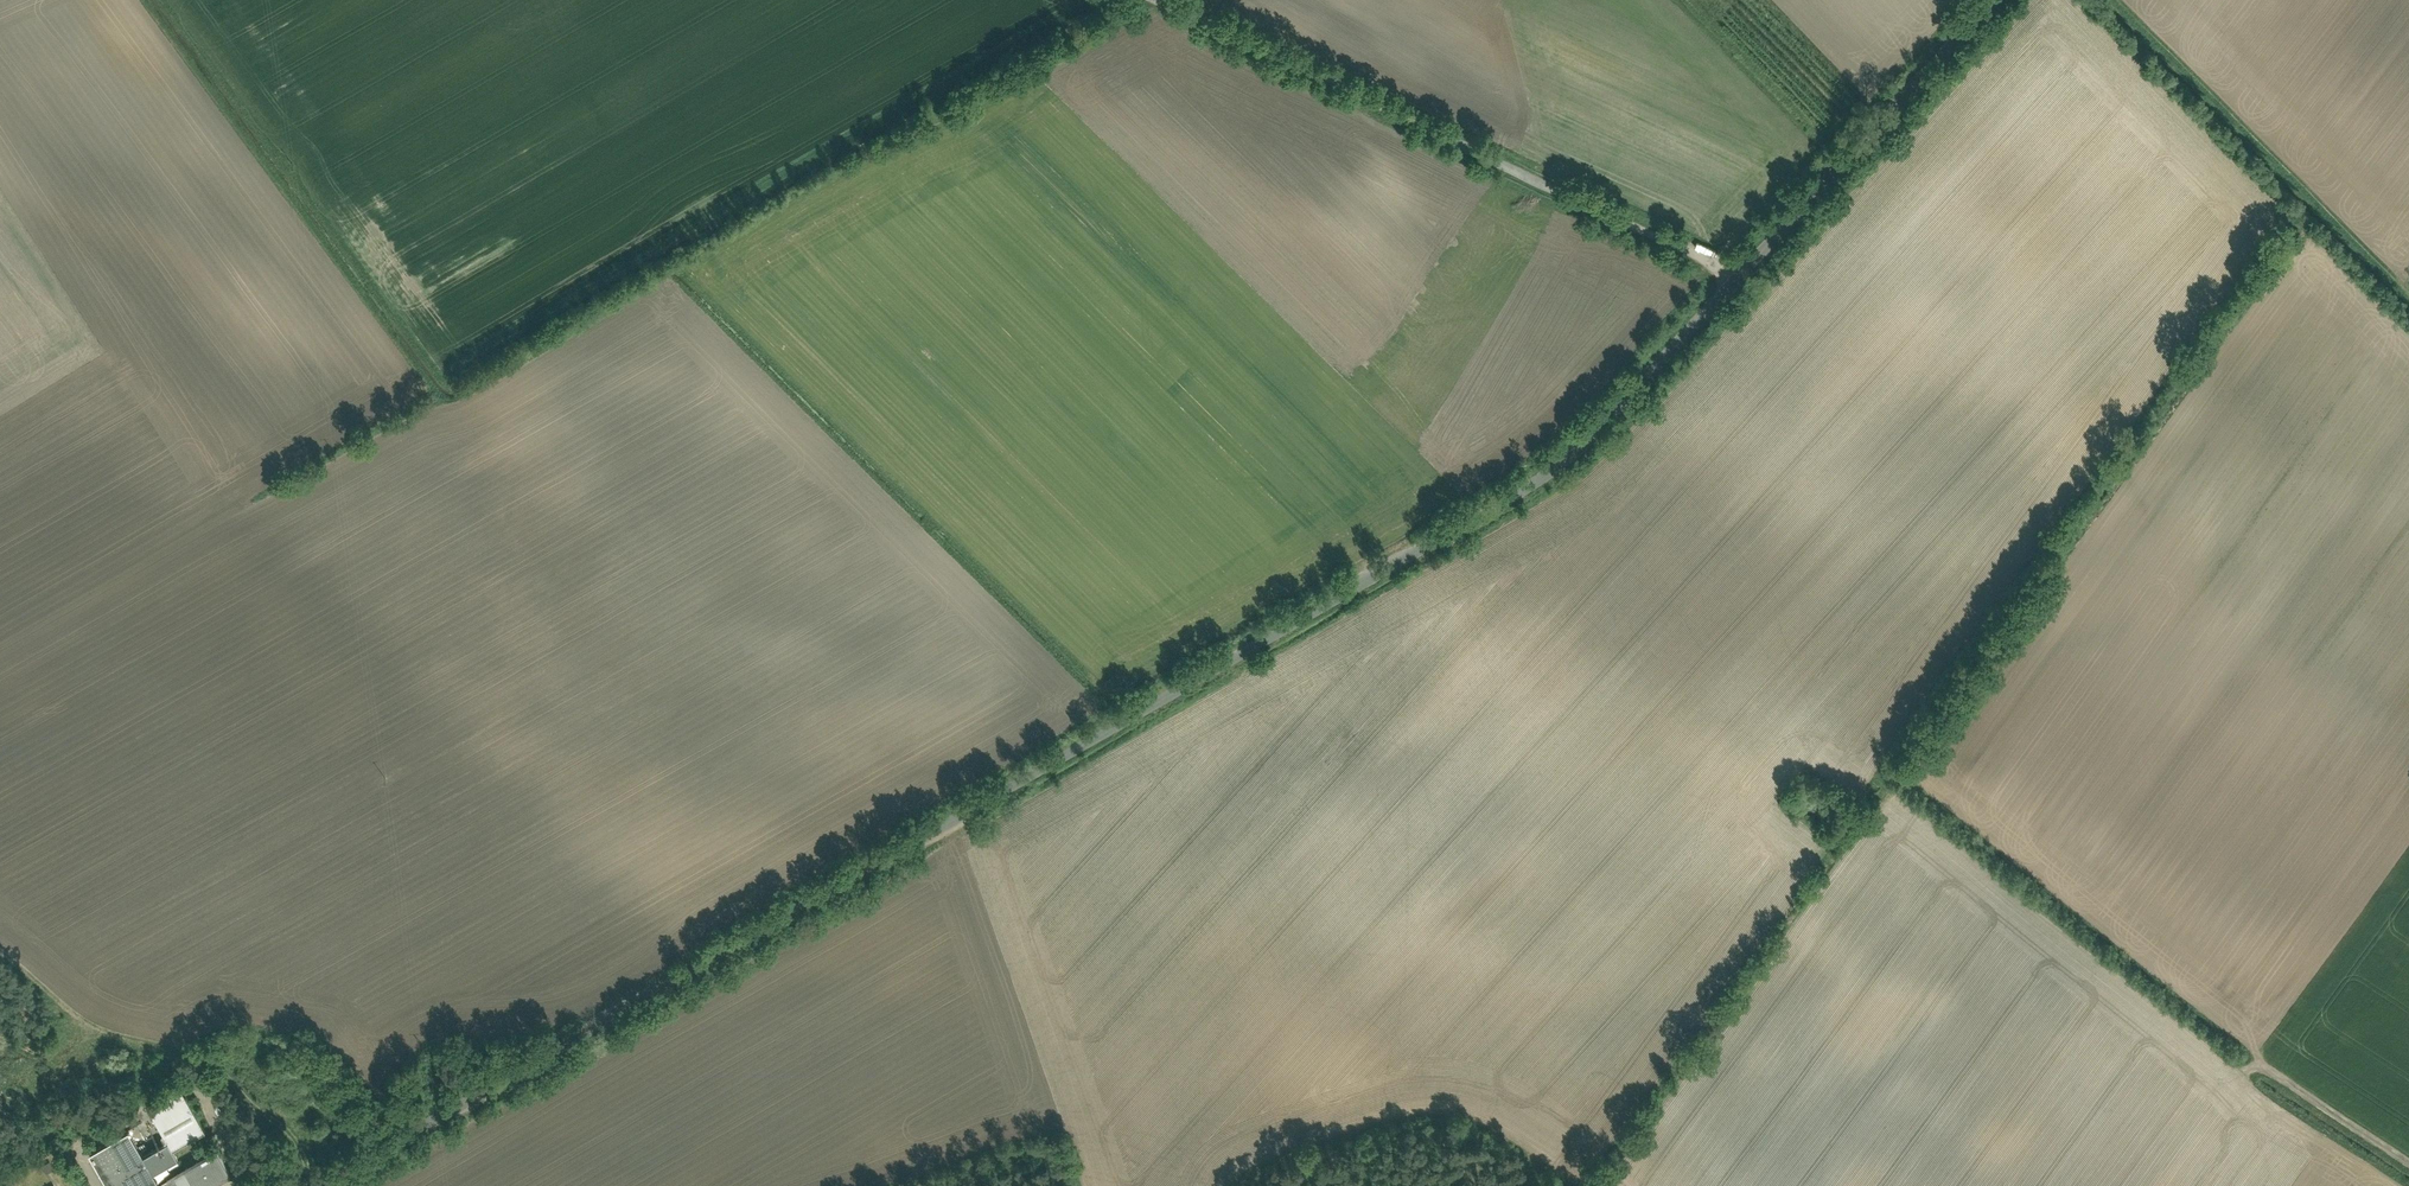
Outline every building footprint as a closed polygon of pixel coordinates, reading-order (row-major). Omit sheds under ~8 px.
[(161,1136),(166,1144),(199,1125),(173,1081),(140,1100),(161,1136)] [(83,1147),(105,1185),(196,1185),(225,1169),(211,1145),(153,1179),(146,1168),(172,1153),(166,1144),(161,1136),(136,1150),(121,1125),(83,1147)]
